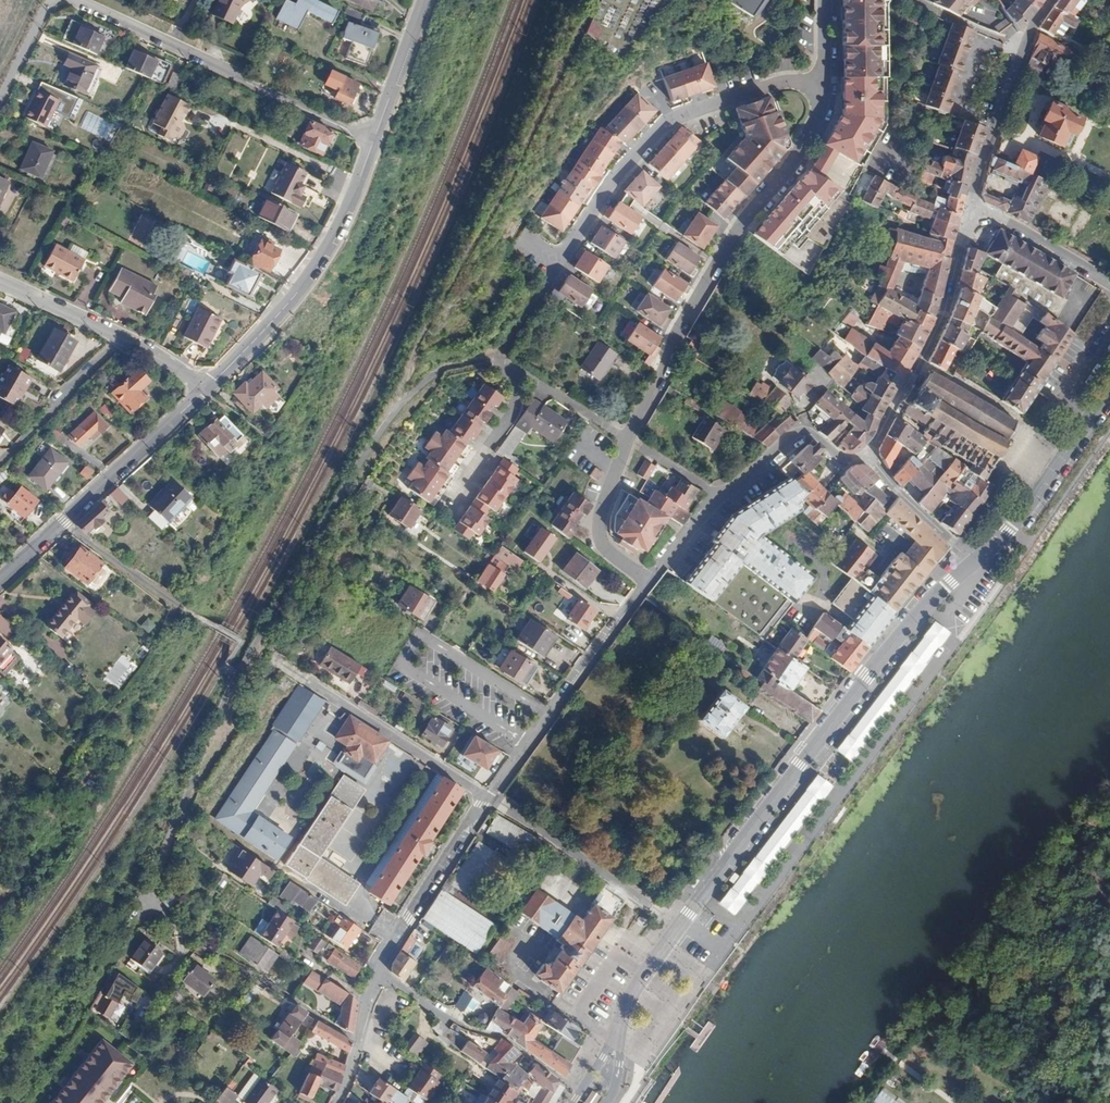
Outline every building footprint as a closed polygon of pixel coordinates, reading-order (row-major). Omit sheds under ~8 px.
[(212,16),(231,25),(240,7),(251,0),(219,0),(212,16)] [(331,24),(337,11),(314,0),(298,0),(297,1),(295,0),(286,0),(278,16),(300,27),(307,12),(331,24)] [(371,10),(376,0),(350,0),(371,10)] [(738,13),(751,22),(768,0),(731,0),(727,4),(738,13)] [(843,77),(843,102),(847,102),(847,110),(844,110),(844,114),(825,146),(827,147),(838,153),(823,180),(811,173),(808,171),(753,236),(781,256),(792,244),(801,249),(808,238),(824,249),(841,221),(855,195),(850,192),(863,168),(861,167),(862,164),(865,165),(887,125),(887,76),(879,76),(879,35),(873,35),(873,22),(880,22),(880,2),(877,0),(843,0),(843,4),(842,4),(843,77)] [(939,8),(959,18),(976,0),(946,0),(939,8)] [(999,20),(1005,17),(1003,14),(995,0),(988,0),(999,20)] [(1003,14),(1005,17),(1005,18),(1016,32),(1024,25),(1035,10),(1026,0),(1015,0),(1003,14)] [(1035,10),(1042,0),(1026,0),(1035,10)] [(1052,8),(1070,17),(1076,9),(1072,6),(1077,0),(1058,0),(1052,8)] [(1072,6),(1076,9),(1070,17),(1073,18),(1086,0),(1077,0),(1072,6)] [(722,9),(734,18),(738,13),(727,4),(726,4),(722,9)] [(1052,8),(1036,27),(1051,35),(1054,31),(1061,36),(1068,26),(1073,29),(1077,21),(1073,18),(1070,17),(1052,8)] [(349,22),(342,38),(352,42),(346,58),(366,67),(380,34),(349,22)] [(733,22),(727,30),(738,39),(744,30),(733,22)] [(949,22),(945,35),(967,43),(972,30),(949,22)] [(70,23),(62,40),(96,56),(103,39),(70,23)] [(587,34),(598,42),(605,33),(592,23),(587,34)] [(945,35),(940,49),(963,57),(967,43),(945,35)] [(1039,35),(1030,58),(1036,61),(1036,62),(1043,66),(1049,56),(1061,62),(1068,50),(1039,35)] [(796,44),(791,52),(798,57),(803,48),(796,44)] [(940,49),(936,63),(938,64),(958,70),(963,57),(940,49)] [(133,52),(125,69),(148,80),(161,85),(169,68),(133,52)] [(69,56),(65,66),(73,70),(65,87),(91,99),(103,72),(69,56)] [(938,64),(933,77),(956,85),(960,71),(958,70),(938,64)] [(690,70),(698,93),(713,88),(705,65),(690,70)] [(676,75),(684,98),(698,93),(690,70),(676,75)] [(332,71),(323,91),(336,98),(340,89),(339,88),(344,77),(332,71)] [(174,74),(167,88),(175,92),(182,78),(174,74)] [(664,84),(670,103),(684,98),(676,75),(663,80),(664,84)] [(340,89),(336,98),(350,105),(360,84),(344,77),(339,88),(340,89)] [(933,77),(929,91),(951,98),(956,85),(933,77)] [(929,91),(924,105),(946,112),(947,110),(951,98),(929,91)] [(34,101),(24,119),(45,129),(59,102),(37,92),(32,100),(34,101)] [(177,121),(181,113),(185,115),(189,107),(168,96),(155,121),(160,123),(161,129),(158,136),(169,142),(173,135),(178,137),(180,137),(184,130),(181,123),(177,121)] [(637,97),(626,108),(644,126),(655,114),(637,97)] [(778,114),(772,99),(769,100),(775,115),(778,114)] [(746,140),(728,161),(739,170),(728,183),(745,196),(746,197),(789,145),(786,136),(781,137),(777,130),(783,128),(778,114),(775,115),(769,100),(737,112),(746,140)] [(1051,103),(1043,121),(1045,122),(1038,137),(1060,147),(1067,132),(1073,135),(1080,120),(1064,113),(1065,110),(1051,103)] [(626,108),(617,118),(634,136),(644,126),(626,108)] [(278,113),(273,123),(287,130),(292,120),(278,113)] [(617,118),(604,132),(621,144),(624,146),(634,136),(617,118)] [(963,118),(958,133),(981,140),(986,127),(963,118)] [(152,125),(161,129),(160,123),(155,121),(152,125)] [(312,124),(302,145),(322,155),(332,133),(312,124)] [(786,136),(783,128),(777,130),(781,137),(786,136)] [(601,129),(593,142),(613,156),(621,144),(604,132),(601,129)] [(687,131),(671,146),(688,162),(704,147),(687,131)] [(1067,132),(1060,147),(1066,150),(1073,135),(1067,132)] [(981,140),(958,133),(953,148),(954,148),(976,154),(981,140)] [(563,186),(550,205),(570,219),(581,203),(587,207),(603,183),(610,172),(605,168),(613,156),(593,142),(577,165),(579,166),(573,176),(571,174),(565,183),(562,181),(561,184),(563,186)] [(32,144),(20,170),(40,180),(52,153),(32,144)] [(652,164),(669,180),(688,162),(671,146),(652,164)] [(827,147),(811,173),(823,180),(838,153),(827,147)] [(943,156),(940,165),(926,161),(922,170),(935,175),(946,180),(966,188),(976,154),(954,148),(951,159),(943,156)] [(1023,152),(1017,164),(1012,162),(1011,165),(1034,176),(1036,173),(1032,171),(1038,159),(1023,152)] [(985,203),(1029,223),(1048,183),(1034,176),(1011,165),(992,157),(990,165),(993,166),(992,170),(1006,177),(1005,179),(1016,184),(1020,175),(1026,178),(1026,180),(1029,182),(1020,201),(1012,198),(1011,201),(1002,197),(997,199),(986,194),(983,190),(982,195),(985,203)] [(287,163),(272,193),(301,208),(306,198),(301,195),(303,191),(299,189),(301,185),(307,173),(287,163)] [(645,170),(627,190),(629,192),(637,199),(644,206),(662,186),(645,170)] [(922,170),(918,181),(931,185),(935,175),(922,170)] [(873,179),(862,199),(877,207),(885,192),(891,197),(895,188),(875,175),(873,179)] [(943,189),(946,190),(946,193),(949,194),(956,197),(957,194),(964,196),(966,188),(946,180),(943,189)] [(728,183),(718,193),(735,208),(745,196),(728,183)] [(895,188),(891,197),(910,206),(908,211),(910,212),(918,215),(920,215),(925,202),(912,196),(895,188)] [(623,202),(631,208),(637,199),(629,192),(623,202)] [(707,204),(724,220),(735,208),(718,193),(707,204)] [(935,197),(932,205),(959,216),(964,196),(957,194),(956,197),(949,194),(947,201),(935,197)] [(259,218),(270,224),(287,232),(295,216),(296,213),(268,199),(259,218)] [(606,215),(633,234),(644,218),(631,208),(623,202),(622,201),(617,209),(615,211),(611,209),(606,215)] [(920,215),(933,219),(956,227),(959,216),(932,205),(925,202),(920,215)] [(550,205),(541,219),(561,233),(570,219),(550,205)] [(910,212),(908,220),(915,224),(918,215),(910,212)] [(701,214),(686,236),(705,250),(721,228),(701,214)] [(929,232),(952,240),(956,227),(933,219),(929,229),(925,228),(924,231),(929,232)] [(601,223),(596,230),(600,233),(598,236),(594,243),(616,259),(628,242),(601,223)] [(889,227),(884,240),(893,242),(894,240),(948,257),(952,244),(928,235),(927,238),(895,228),(895,229),(889,227)] [(928,235),(952,244),(953,241),(952,240),(929,232),(928,235)] [(998,233),(985,253),(985,254),(1003,264),(995,278),(1009,286),(1012,289),(1008,296),(1023,306),(1025,302),(1033,308),(1045,315),(1050,317),(1061,298),(1075,273),(1005,234),(998,233)] [(893,242),(880,277),(891,283),(897,268),(919,271),(921,266),(927,268),(919,297),(936,305),(939,298),(941,299),(947,270),(949,258),(948,257),(894,240),(893,242)] [(201,257),(204,250),(185,241),(176,259),(205,272),(210,261),(201,257)] [(251,262),(269,272),(280,251),(262,242),(251,262)] [(679,243),(667,259),(692,278),(697,270),(695,269),(702,258),(679,243)] [(55,247),(43,269),(54,275),(55,274),(60,276),(60,278),(73,285),(85,263),(55,247)] [(575,269),(598,284),(610,268),(583,249),(578,256),(582,259),(580,262),(575,269)] [(968,249),(963,268),(974,274),(978,267),(985,254),(985,253),(968,249)] [(230,275),(225,285),(249,297),(250,296),(252,296),(256,287),(254,286),(260,274),(233,260),(226,273),(230,275)] [(177,263),(172,271),(188,279),(193,271),(177,263)] [(111,291),(124,297),(122,303),(146,316),(156,297),(153,295),(157,287),(115,266),(109,278),(115,281),(111,291)] [(963,268),(958,286),(961,288),(981,298),(983,295),(976,291),(983,278),(974,274),(963,268)] [(653,286),(677,303),(681,296),(680,295),(687,286),(665,270),(653,286)] [(879,285),(885,288),(889,290),(891,283),(880,277),(877,284),(879,285)] [(553,291),(580,310),(591,293),(569,278),(564,284),(562,287),(558,284),(553,291)] [(885,288),(879,285),(870,300),(876,303),(885,288)] [(1009,286),(995,305),(989,315),(980,330),(1027,361),(1020,372),(1041,384),(1071,339),(1074,333),(1055,320),(1050,317),(1045,315),(1033,308),(1028,315),(1038,323),(1043,327),(1041,334),(1036,341),(1041,344),(1037,350),(1025,342),(1009,332),(1013,326),(1011,324),(1023,306),(1008,296),(1012,289),(1009,286)] [(885,288),(876,303),(902,318),(895,333),(898,335),(919,349),(929,329),(911,322),(916,309),(917,308),(915,306),(889,290),(885,288)] [(958,298),(950,317),(967,325),(971,317),(973,318),(977,310),(975,308),(975,307),(989,315),(995,305),(981,298),(961,288),(958,298)] [(636,312),(661,330),(665,323),(663,321),(665,319),(670,312),(647,296),(636,312)] [(916,309),(932,317),(936,305),(919,297),(918,297),(915,306),(917,308),(916,309)] [(1061,298),(1050,317),(1055,320),(1066,301),(1061,298)] [(10,310),(0,305),(0,330),(10,310)] [(875,306),(867,319),(865,324),(878,328),(887,314),(875,306)] [(199,308),(184,337),(206,348),(220,318),(199,308)] [(916,309),(911,322),(929,329),(934,318),(932,317),(916,309)] [(863,356),(885,369),(902,377),(909,364),(917,354),(919,349),(898,335),(888,351),(853,330),(861,320),(849,311),(832,331),(844,340),(851,345),(863,356)] [(950,317),(946,324),(965,334),(970,326),(967,325),(950,317)] [(1038,323),(1025,342),(1037,350),(1041,344),(1036,341),(1041,334),(1043,327),(1038,323)] [(946,324),(939,340),(955,350),(958,351),(966,335),(965,334),(946,324)] [(637,326),(625,343),(645,357),(655,340),(637,326)] [(55,330),(38,359),(59,371),(76,342),(55,330)] [(655,340),(645,357),(651,362),(656,355),(652,353),(653,350),(659,343),(655,340)] [(690,340),(684,352),(695,359),(701,346),(690,340)] [(939,340),(928,362),(930,364),(942,370),(955,350),(939,340)] [(24,361),(28,350),(21,347),(17,359),(24,361)] [(580,371),(597,383),(614,358),(597,347),(580,371)] [(511,356),(518,360),(521,354),(515,350),(511,356)] [(835,364),(826,372),(834,382),(843,390),(848,381),(857,365),(844,353),(840,358),(833,352),(828,358),(835,364)] [(867,370),(878,377),(886,381),(896,388),(902,377),(885,369),(863,356),(857,365),(867,370)] [(777,372),(773,376),(780,382),(787,373),(786,371),(790,366),(792,367),(794,366),(788,361),(785,363),(782,364),(777,370),(777,372)] [(816,362),(826,372),(821,364),(817,361),(816,362)] [(801,374),(812,384),(816,388),(820,385),(828,392),(834,382),(826,372),(816,362),(802,373),(801,374)] [(0,380),(0,396),(1,397),(3,395),(18,405),(17,407),(19,408),(25,399),(21,396),(27,387),(29,388),(35,379),(11,366),(7,373),(5,372),(0,380)] [(780,382),(793,394),(798,388),(804,393),(812,384),(801,374),(802,373),(794,366),(792,367),(790,366),(786,371),(787,373),(780,382)] [(864,376),(876,382),(878,377),(867,370),(864,376)] [(913,386),(903,401),(908,405),(904,411),(902,410),(900,412),(903,414),(902,416),(904,417),(905,415),(915,421),(913,424),(916,425),(917,423),(924,428),(922,432),(924,433),(927,429),(934,434),(931,438),(934,439),(936,435),(944,440),(940,446),(970,465),(968,470),(983,481),(989,468),(993,470),(995,468),(991,466),(995,458),(999,460),(1001,457),(997,455),(1004,444),(1007,446),(1008,443),(1005,441),(1009,434),(1012,436),(1014,434),(1011,432),(1013,427),(1015,428),(1016,426),(1014,425),(1015,423),(1012,422),(1011,423),(1004,419),(1005,417),(1002,416),(1002,417),(993,412),(994,410),(991,408),(990,410),(984,406),(985,404),(982,402),(981,404),(974,399),(975,398),(972,396),(971,397),(964,394),(965,392),(963,390),(962,392),(954,387),(955,385),(953,384),(952,385),(947,383),(944,380),(945,378),(943,377),(942,379),(931,373),(932,372),(932,371),(930,370),(929,371),(927,370),(926,372),(928,374),(918,389),(913,386)] [(131,378),(141,389),(147,383),(137,372),(131,378)] [(1013,381),(1000,401),(1020,415),(1022,413),(1041,384),(1020,372),(1013,381)] [(245,384),(234,394),(253,413),(277,390),(262,374),(248,387),(245,384)] [(852,399),(861,407),(860,410),(867,413),(879,419),(890,400),(896,388),(886,381),(878,377),(876,382),(870,393),(863,388),(858,388),(852,399)] [(108,388),(130,413),(148,397),(141,389),(131,378),(122,386),(121,387),(116,381),(108,388)] [(756,383),(749,393),(759,399),(763,394),(766,395),(773,386),(767,380),(762,387),(756,383)] [(843,390),(852,399),(858,388),(848,381),(843,390)] [(484,385),(473,401),(489,412),(493,406),(500,396),(493,391),(484,385)] [(816,388),(824,396),(828,392),(820,385),(816,388)] [(713,413),(767,446),(776,438),(789,426),(793,423),(781,412),(789,405),(785,396),(773,386),(766,395),(763,394),(759,399),(777,410),(764,428),(720,402),(713,413)] [(824,396),(816,404),(816,405),(832,421),(843,408),(828,392),(824,396)] [(1,397),(17,407),(18,405),(3,395),(1,397)] [(500,396),(493,406),(496,407),(502,398),(500,396)] [(521,418),(529,424),(552,440),(565,422),(534,400),(521,418)] [(473,401),(462,417),(478,428),(482,421),(489,412),(473,401)] [(107,405),(101,411),(110,421),(116,415),(107,405)] [(843,408),(832,421),(821,431),(819,433),(830,441),(841,429),(840,428),(845,422),(852,415),(843,408)] [(489,412),(482,421),(485,423),(491,413),(489,412)] [(867,413),(862,422),(874,429),(879,419),(867,413)] [(852,415),(845,422),(850,427),(846,432),(848,434),(863,445),(864,444),(866,442),(874,429),(862,422),(852,415)] [(86,422),(70,436),(80,446),(98,430),(101,433),(107,427),(96,416),(88,424),(86,422)] [(215,421),(208,428),(210,431),(201,440),(214,453),(231,438),(227,433),(234,427),(224,417),(217,423),(215,421)] [(462,417),(450,433),(466,444),(471,438),(478,428),(462,417)] [(703,417),(691,438),(708,448),(720,427),(703,417)] [(509,435),(516,440),(529,424),(521,418),(509,435)] [(896,418),(886,436),(901,446),(901,444),(911,429),(896,418)] [(720,427),(708,448),(712,450),(724,430),(720,427)] [(478,428),(471,438),(473,439),(480,429),(478,428)] [(47,436),(62,444),(66,437),(51,429),(47,436)] [(911,429),(901,444),(914,454),(927,441),(922,437),(911,429)] [(924,433),(922,437),(927,441),(935,447),(938,449),(940,446),(944,440),(936,435),(934,439),(931,438),(934,434),(927,429),(924,433)] [(440,436),(435,444),(451,455),(455,450),(460,454),(465,457),(472,448),(469,446),(466,444),(450,433),(445,440),(440,436)] [(848,434),(837,447),(842,451),(848,454),(855,453),(857,451),(863,445),(848,434)] [(509,435),(497,453),(503,458),(507,452),(516,440),(509,435)] [(880,447),(880,456),(887,469),(901,446),(886,436),(880,447)] [(429,452),(434,456),(430,462),(434,464),(452,477),(458,467),(453,463),(448,460),(451,455),(435,444),(429,452)] [(808,447),(793,461),(792,462),(803,474),(805,472),(820,458),(816,455),(820,451),(822,449),(817,444),(812,450),(808,447)] [(49,449),(26,476),(44,491),(67,464),(49,449)] [(455,450),(451,455),(457,459),(460,454),(455,450)] [(504,458),(517,467),(521,462),(507,452),(503,458),(504,458)] [(945,454),(935,467),(942,473),(937,480),(950,491),(954,485),(982,502),(991,487),(983,481),(968,470),(953,459),(945,454)] [(453,463),(457,459),(451,455),(448,460),(453,463)] [(911,456),(892,476),(898,486),(901,487),(908,479),(921,464),(918,461),(911,456)] [(500,465),(515,476),(520,469),(517,467),(504,458),(500,465)] [(921,464),(908,479),(924,494),(937,480),(942,473),(935,467),(925,459),(921,464)] [(648,461),(640,474),(648,479),(656,466),(648,461)] [(418,474),(435,485),(438,480),(444,483),(449,487),(454,479),(452,477),(434,464),(429,471),(423,467),(418,474)] [(861,487),(869,496),(871,498),(880,507),(886,499),(872,485),(878,478),(866,466),(859,464),(847,473),(861,487)] [(500,465),(488,482),(508,496),(520,479),(515,476),(500,465)] [(78,473),(86,478),(91,472),(83,466),(78,473)] [(783,470),(790,478),(793,483),(798,479),(787,466),(783,470)] [(590,475),(597,480),(602,473),(596,468),(590,475)] [(989,468),(983,481),(991,487),(992,487),(999,474),(993,470),(989,468)] [(0,474),(0,482),(9,475),(5,470),(0,474)] [(798,479),(793,483),(805,496),(816,508),(816,507),(828,495),(827,494),(822,490),(805,472),(803,474),(798,479)] [(839,480),(852,494),(853,494),(861,487),(847,473),(839,480)] [(419,486),(415,492),(435,506),(441,497),(436,494),(431,490),(435,485),(418,474),(413,482),(419,486)] [(790,478),(730,517),(712,540),(711,543),(714,545),(685,581),(719,606),(764,639),(771,631),(781,620),(815,578),(763,537),(802,512),(795,505),(805,496),(793,483),(790,478)] [(682,479),(675,490),(691,501),(698,489),(682,479)] [(435,485),(440,489),(444,483),(438,480),(435,485)] [(937,480),(924,494),(917,502),(929,513),(945,492),(950,495),(947,500),(953,504),(970,517),(982,502),(954,485),(950,491),(937,480)] [(166,494),(158,501),(157,500),(150,508),(154,512),(148,518),(160,530),(166,524),(167,524),(191,499),(173,481),(163,491),(166,494)] [(488,482),(477,497),(492,508),(496,511),(508,496),(488,482)] [(435,485),(431,490),(436,494),(440,489),(435,485)] [(10,490),(3,499),(8,503),(8,505),(24,518),(38,501),(21,488),(15,495),(10,490)] [(664,498),(677,506),(675,509),(669,518),(684,528),(691,516),(684,511),(691,501),(675,490),(671,488),(664,498)] [(116,489),(77,525),(87,536),(102,522),(100,519),(107,512),(106,510),(115,502),(119,506),(127,499),(116,489)] [(562,508),(578,520),(582,514),(590,504),(583,499),(576,494),(570,503),(567,500),(562,508)] [(828,495),(816,507),(824,516),(835,504),(852,522),(853,520),(861,510),(843,494),(840,497),(838,496),(836,496),(834,496),(832,496),(831,498),(828,495)] [(648,504),(667,517),(669,518),(675,509),(662,501),(653,495),(652,498),(648,504)] [(471,506),(486,516),(492,508),(477,497),(471,506)] [(884,514),(908,537),(920,521),(896,497),(885,513),(884,514)] [(664,498),(662,501),(675,509),(677,506),(664,498)] [(861,510),(853,520),(866,532),(884,514),(885,513),(880,507),(871,498),(868,501),(861,510)] [(400,499),(390,516),(409,528),(420,511),(400,499)] [(624,521),(615,534),(622,538),(625,540),(626,544),(628,546),(628,549),(636,554),(640,547),(642,548),(645,550),(652,540),(655,541),(664,527),(661,526),(667,517),(648,504),(639,499),(634,506),(631,505),(621,519),(624,521)] [(939,506),(947,512),(949,509),(941,503),(939,506)] [(590,504),(582,514),(585,516),(592,506),(590,504)] [(947,512),(939,522),(956,534),(970,517),(953,504),(949,509),(947,512)] [(471,506),(460,521),(475,531),(479,534),(490,519),(486,516),(471,506)] [(808,517),(817,525),(824,517),(824,516),(816,507),(816,508),(808,517)] [(558,519),(552,527),(566,537),(568,534),(575,525),(578,520),(562,508),(555,516),(558,519)] [(920,521),(908,537),(915,543),(903,556),(899,552),(890,565),(915,585),(917,587),(934,565),(947,548),(921,519),(920,521)] [(454,530),(470,540),(475,531),(460,521),(454,530)] [(575,525),(568,534),(571,536),(577,527),(575,525)] [(539,565),(555,538),(541,528),(522,553),(539,565)] [(622,538),(619,543),(628,549),(628,546),(626,544),(625,540),(622,538)] [(846,552),(836,566),(852,579),(872,552),(855,539),(846,552)] [(495,555),(477,581),(493,592),(511,566),(517,570),(523,561),(502,546),(495,555)] [(66,568),(88,583),(102,563),(81,548),(66,568)] [(947,572),(955,559),(948,554),(940,567),(947,572)] [(576,555),(563,572),(586,588),(598,571),(576,555)] [(858,583),(894,612),(915,585),(890,565),(879,578),(868,570),(858,583)] [(832,604),(853,620),(846,630),(848,631),(868,648),(895,613),(894,612),(858,583),(852,579),(832,604)] [(410,587),(398,605),(423,620),(434,603),(410,587)] [(562,588),(560,592),(572,601),(575,597),(562,588)] [(73,596),(47,626),(69,644),(94,614),(73,596)] [(577,607),(568,619),(584,630),(597,612),(581,601),(577,607)] [(824,613),(814,629),(819,632),(831,641),(833,636),(840,625),(824,613)] [(3,632),(9,626),(0,618),(0,636),(5,641),(8,637),(3,632)] [(145,619),(140,626),(147,632),(152,625),(145,619)] [(532,620),(518,641),(543,657),(556,636),(532,620)] [(950,633),(934,621),(836,750),(852,763),(950,633)] [(840,625),(833,636),(840,642),(848,631),(846,630),(840,625)] [(791,628),(776,648),(793,661),(795,658),(806,641),(807,639),(791,628)] [(814,629),(807,639),(806,641),(811,645),(815,639),(819,632),(814,629)] [(771,631),(764,639),(770,644),(776,635),(771,631)] [(848,631),(840,642),(841,642),(861,657),(868,648),(848,631)] [(4,675),(19,658),(9,649),(10,648),(0,639),(0,671),(4,675)] [(811,645),(823,653),(827,647),(815,639),(811,645)] [(837,648),(857,662),(861,657),(841,642),(837,648)] [(823,653),(829,658),(832,655),(827,652),(832,645),(829,643),(827,647),(823,653)] [(776,648),(762,666),(791,689),(805,669),(800,666),(793,661),(776,648)] [(829,658),(849,673),(857,662),(837,648),(832,655),(829,658)] [(363,667),(333,650),(322,668),(339,678),(336,683),(350,691),(355,683),(354,682),(363,667)] [(511,651),(500,669),(525,684),(536,667),(511,651)] [(115,688),(134,665),(121,655),(102,677),(115,688)] [(757,687),(790,711),(791,710),(809,723),(819,711),(791,689),(762,666),(755,676),(762,681),(757,687)] [(723,688),(699,719),(721,736),(745,705),(723,688)] [(401,697),(422,709),(425,705),(404,692),(401,697)] [(0,699),(0,714),(14,704),(7,694),(0,699)] [(308,697),(284,732),(300,742),(324,707),(308,697)] [(337,739),(348,747),(345,752),(358,760),(361,755),(375,763),(389,742),(351,717),(337,739)] [(432,717),(422,734),(442,746),(452,729),(432,717)] [(217,819),(277,859),(292,838),(252,811),(296,745),(276,732),(217,819)] [(494,753),(472,737),(461,757),(484,772),(494,753)] [(363,782),(375,763),(361,755),(358,760),(345,752),(342,750),(334,762),(363,782)] [(286,864),(345,904),(360,883),(322,857),(366,791),(345,778),(286,864)] [(444,778),(369,893),(388,905),(422,853),(424,854),(431,842),(430,841),(463,790),(444,778)] [(814,783),(721,900),(737,911),(828,793),(814,783)] [(527,860),(539,842),(495,814),(484,833),(527,860)] [(477,841),(448,884),(469,898),(498,855),(477,841)] [(230,869),(251,883),(260,870),(268,876),(272,869),(240,848),(233,860),(235,862),(230,869)] [(550,868),(540,883),(564,898),(570,889),(563,884),(567,878),(550,868)] [(291,882),(281,896),(291,902),(293,899),(310,910),(317,900),(315,898),(291,882)] [(564,955),(554,970),(549,966),(547,969),(543,966),(537,976),(542,980),(541,982),(560,994),(617,911),(626,917),(635,905),(617,893),(605,885),(591,905),(593,907),(580,921),(535,890),(516,914),(564,949),(562,952),(564,955)] [(423,919),(478,954),(495,926),(441,891),(423,919)] [(317,900),(344,918),(360,929),(364,924),(319,894),(315,898),(317,900)] [(269,904),(278,911),(283,914),(288,907),(274,897),(269,904)] [(278,911),(261,937),(276,947),(284,935),(287,931),(294,936),(299,928),(292,924),(294,921),(283,914),(278,911)] [(336,931),(331,938),(347,949),(360,929),(344,918),(340,925),(334,922),(330,927),(336,931)] [(317,936),(310,947),(318,953),(319,952),(322,954),(329,944),(317,936)] [(504,936),(487,962),(497,968),(514,943),(504,936)] [(223,938),(217,948),(223,952),(229,942),(223,938)] [(240,954),(263,969),(265,967),(269,970),(277,959),(273,956),(273,954),(251,939),(240,954)] [(145,941),(132,959),(149,971),(162,953),(145,941)] [(393,963),(391,973),(404,983),(417,964),(407,956),(412,947),(406,943),(393,963)] [(202,945),(196,951),(201,955),(207,948),(202,945)] [(336,949),(328,961),(351,976),(354,976),(361,965),(336,949)] [(281,956),(290,962),(293,958),(284,952),(281,956)] [(194,965),(184,981),(204,996),(215,980),(194,965)] [(305,982),(308,984),(316,973),(313,971),(313,972),(305,982)] [(320,991),(345,1008),(334,1024),(346,1031),(354,1033),(359,1002),(352,996),(316,973),(308,984),(320,992),(320,991)] [(141,993),(115,977),(102,998),(114,1005),(119,997),(133,1006),(141,993)] [(485,996),(499,1007),(510,991),(506,988),(502,994),(481,977),(473,986),(475,988),(465,1007),(476,1012),(485,996)] [(468,983),(455,1006),(462,1014),(465,1007),(475,988),(473,986),(468,983)] [(510,991),(499,1007),(505,1011),(506,1011),(507,1010),(510,1004),(516,994),(510,991)] [(114,1005),(102,998),(95,1013),(107,1019),(114,1005)] [(272,1039),(292,1054),(300,1042),(291,1035),(307,1013),(296,1006),(272,1039)] [(552,1018),(546,1026),(550,1029),(571,1041),(578,1029),(545,1008),(542,1012),(552,1018)] [(484,1030),(488,1031),(504,1034),(511,1038),(513,1042),(524,1027),(503,1013),(497,1010),(484,1030)] [(513,1042),(564,1076),(571,1065),(569,1063),(532,1041),(541,1029),(548,1033),(550,1029),(546,1026),(531,1017),(529,1020),(527,1022),(524,1027),(513,1042)] [(123,1019),(116,1033),(129,1040),(136,1025),(123,1019)] [(312,1032),(350,1053),(352,1042),(319,1021),(312,1032)] [(435,1027),(442,1032),(443,1031),(445,1033),(449,1029),(440,1021),(435,1027)] [(452,1044),(501,1079),(508,1069),(514,1073),(517,1068),(516,1067),(512,1064),(520,1053),(501,1040),(499,1041),(489,1056),(449,1029),(445,1033),(443,1036),(453,1042),(452,1044)] [(134,1064),(103,1040),(53,1102),(103,1102),(134,1064)] [(422,1040),(411,1054),(418,1060),(429,1045),(422,1040)] [(429,1045),(418,1060),(421,1062),(424,1064),(436,1050),(429,1045)] [(317,1053),(309,1073),(320,1077),(324,1069),(342,1076),(345,1066),(317,1053)] [(424,1064),(414,1077),(415,1078),(413,1082),(411,1081),(406,1088),(408,1090),(426,1065),(424,1064)] [(426,1065),(408,1090),(422,1100),(433,1098),(432,1089),(436,1082),(435,1081),(439,1075),(426,1065)] [(533,1101),(532,1102),(547,1102),(560,1082),(536,1065),(529,1073),(536,1077),(532,1082),(541,1088),(533,1101)] [(501,1079),(518,1090),(520,1087),(525,1091),(532,1082),(536,1077),(529,1073),(527,1076),(517,1068),(514,1073),(508,1069),(501,1079)] [(309,1073),(300,1092),(312,1098),(319,1083),(338,1091),(342,1076),(324,1069),(320,1077),(309,1073)] [(245,1102),(260,1080),(252,1075),(238,1096),(235,1100),(245,1102)] [(262,1078),(260,1080),(245,1102),(269,1102),(278,1090),(268,1082),(262,1078)] [(491,1102),(509,1102),(512,1099),(518,1090),(501,1079),(486,1100),(491,1102)] [(381,1102),(382,1100),(385,1102),(386,1100),(390,1102),(406,1102),(408,1100),(403,1096),(399,1093),(390,1086),(380,1080),(369,1094),(381,1102)] [(217,1101),(220,1102),(232,1102),(235,1100),(238,1096),(227,1087),(217,1101)] [(876,1102),(893,1102),(879,1092),(873,1101),(876,1102)] [(525,1102),(532,1102),(533,1101),(523,1094),(522,1093),(518,1098),(525,1102)]
